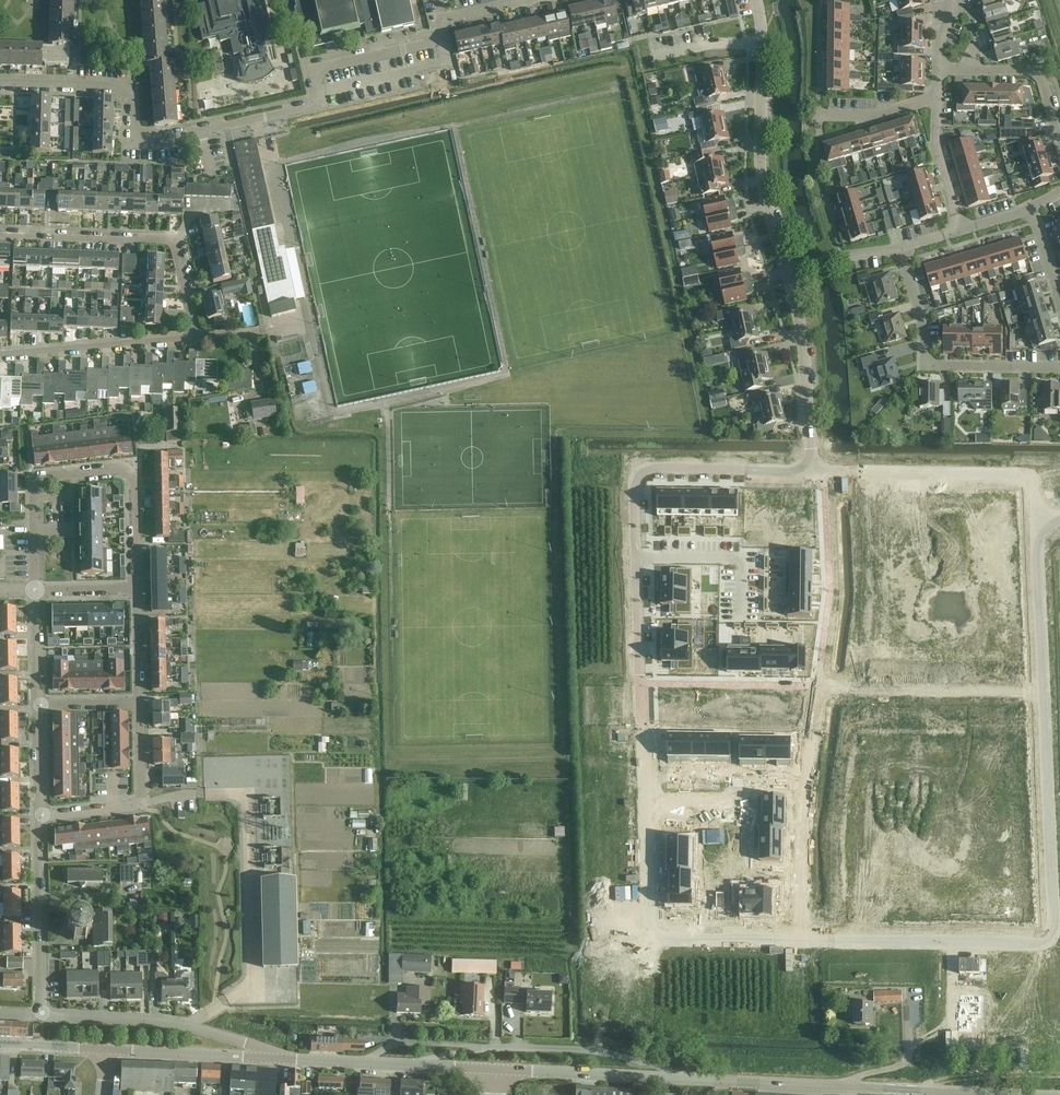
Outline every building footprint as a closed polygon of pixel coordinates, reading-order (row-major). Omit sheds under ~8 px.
[(52,16),(73,15),(74,0),(65,0),(52,0),(52,16)] [(142,1),(143,16),(164,14),(164,6),(163,0),(142,1)] [(194,7),(202,40),(218,37),(220,42),(238,38),(241,53),(239,53),(241,60),(236,61),(238,67),(238,68),(237,80),(236,80),(238,81),(241,82),(243,83),(246,84),(248,84),(251,84),(253,84),(256,84),(258,83),(261,82),(263,81),(265,80),(267,79),(269,77),(270,77),(271,76),(272,75),(273,74),(274,73),(274,72),(275,72),(275,71),(276,71),(277,70),(278,70),(279,70),(280,70),(282,70),(282,69),(281,69),(280,69),(279,69),(278,69),(277,69),(276,70),(275,70),(275,71),(274,71),(274,72),(268,61),(268,60),(265,61),(264,55),(267,55),(264,44),(272,42),(263,0),(210,0),(211,3),(194,7)] [(325,45),(333,44),(331,33),(357,27),(357,26),(364,25),(366,34),(380,31),(381,33),(414,26),(408,0),(375,0),(361,3),(360,0),(294,0),(295,8),(294,9),(296,19),(300,19),(302,30),(308,28),(313,48),(325,45)] [(606,24),(617,21),(612,0),(606,0),(601,1),(606,24)] [(643,0),(631,0),(631,1),(625,2),(629,18),(636,17),(636,16),(640,15),(640,16),(647,14),(646,11),(645,11),(643,0)] [(646,11),(656,8),(654,0),(643,0),(645,11),(646,11)] [(656,8),(667,6),(666,0),(654,0),(656,8)] [(898,17),(911,16),(909,8),(922,4),(921,0),(897,0),(900,10),(896,11),(898,17)] [(987,24),(1008,18),(1004,5),(1003,5),(1001,0),(1000,0),(979,6),(979,7),(979,6),(981,13),(984,12),(987,24)] [(590,4),(594,24),(595,27),(606,24),(601,1),(590,4)] [(579,6),(584,26),(594,24),(590,4),(579,6)] [(829,4),(829,19),(849,19),(861,19),(862,17),(850,16),(850,5),(829,4)] [(572,29),(584,26),(579,6),(567,9),(572,29)] [(728,12),(729,18),(737,16),(737,13),(736,11),(736,10),(728,12)] [(553,15),(558,35),(559,39),(570,37),(569,33),(565,13),(553,15)] [(164,14),(143,16),(144,32),(166,31),(166,30),(165,22),(165,15),(164,14)] [(52,16),(52,31),(73,30),(73,15),(52,16)] [(542,18),(547,38),(558,35),(553,15),(542,18)] [(697,17),(698,22),(699,25),(706,24),(705,21),(704,16),(704,15),(697,17)] [(902,24),(902,35),(925,36),(925,23),(911,23),(911,16),(898,17),(898,24),(902,24)] [(531,20),(536,40),(547,38),(542,18),(531,20)] [(990,44),(1012,37),(1011,31),(1012,31),(1008,18),(987,24),(991,36),(988,37),(990,43),(990,44)] [(829,19),(829,32),(849,32),(849,22),(861,22),(861,19),(849,19),(829,19)] [(521,23),(525,43),(536,40),(531,20),(521,23)] [(689,20),(682,22),(684,29),(691,28),(689,20)] [(682,22),(676,23),(677,31),(684,29),(682,22)] [(510,25),(515,45),(525,43),(521,23),(510,25)] [(660,25),(661,30),(662,30),(662,34),(668,32),(668,29),(667,24),(660,25)] [(487,27),(492,47),(502,45),(502,48),(503,48),(498,25),(487,27)] [(498,25),(503,48),(503,47),(505,52),(516,50),(515,45),(510,25),(499,28),(498,25)] [(476,30),(481,50),(492,47),(487,27),(476,30)] [(51,45),(52,46),(66,46),(73,46),(73,30),(52,31),(51,45)] [(465,32),(470,52),(481,50),(476,30),(465,32)] [(166,31),(144,32),(145,47),(167,46),(166,37),(166,31)] [(458,55),(470,52),(465,32),(453,35),(458,55)] [(626,32),(619,34),(621,41),(628,39),(626,32)] [(829,32),(828,47),(849,48),(861,48),(861,45),(849,45),(849,32),(829,32)] [(898,47),(898,54),(911,55),(911,48),(925,48),(925,36),(902,35),(901,47),(898,47)] [(1014,43),(1012,37),(990,44),(992,51),(995,50),(998,62),(1019,56),(1015,42),(1014,43)] [(587,41),(590,53),(593,52),(592,48),(597,47),(595,39),(587,41)] [(580,51),(581,51),(585,50),(586,54),(590,53),(587,41),(578,43),(580,51)] [(11,68),(11,46),(0,46),(0,68),(11,68)] [(11,46),(11,68),(26,68),(27,47),(11,46)] [(42,48),(42,64),(44,64),(44,66),(68,66),(69,50),(66,50),(66,46),(52,46),(52,48),(42,48)] [(167,46),(145,47),(146,62),(149,61),(151,61),(151,63),(168,62),(167,53),(167,46)] [(27,47),(26,68),(42,69),(42,64),(42,48),(42,47),(27,47)] [(828,47),(828,62),(849,62),(849,51),(861,51),(861,48),(849,48),(828,47)] [(574,51),(568,52),(569,58),(570,60),(576,59),(576,56),(574,51)] [(536,54),(528,56),(530,66),(539,65),(536,54)] [(901,62),(901,73),(924,74),(925,61),(911,61),(911,55),(898,54),(893,54),(893,62),(901,62)] [(168,62),(151,63),(152,77),(174,76),(173,68),(173,61),(168,62)] [(828,62),(828,77),(861,77),(861,74),(849,74),(849,62),(828,62)] [(703,79),(704,86),(726,81),(724,74),(726,73),(724,67),(710,71),(709,64),(694,67),(696,76),(702,79),(703,79)] [(296,69),(290,70),(292,81),(298,80),(296,69)] [(897,92),(910,93),(910,86),(924,86),(924,74),(901,73),(901,85),(897,85),(897,92)] [(174,76),(152,77),(153,93),(175,92),(174,84),(174,77),(174,76)] [(861,80),(861,77),(828,77),(828,92),(849,92),(849,80),(861,80)] [(698,91),(699,98),(694,99),(696,107),(717,102),(715,96),(730,93),(729,87),(727,87),(726,81),(704,86),(700,87),(698,91)] [(655,84),(648,85),(650,96),(658,94),(655,84)] [(975,112),(975,107),(976,87),(963,87),(963,93),(957,93),(957,112),(975,112)] [(976,87),(975,107),(987,107),(987,87),(976,87)] [(987,87),(987,107),(999,107),(999,87),(1000,87),(987,87)] [(999,87),(999,107),(1011,107),(1011,87),(1000,87),(999,87)] [(1011,87),(1011,107),(1023,107),(1023,100),(1031,101),(1032,101),(1029,90),(1023,90),(1023,88),(1011,87)] [(175,92),(153,93),(155,109),(176,107),(175,99),(175,92)] [(31,96),(30,110),(50,111),(51,96),(31,96)] [(660,96),(653,98),(654,104),(654,105),(661,104),(660,96)] [(93,98),(93,112),(113,112),(113,98),(93,98)] [(176,107),(155,109),(156,126),(177,124),(177,123),(177,114),(176,108),(176,107)] [(694,119),(696,132),(703,130),(725,126),(724,118),(725,118),(724,112),(709,115),(708,109),(688,113),(689,120),(694,119)] [(30,110),(30,124),(50,125),(50,111),(30,110)] [(93,112),(92,125),(112,126),(113,112),(93,112)] [(908,139),(910,147),(914,146),(912,138),(920,136),(914,118),(903,122),(908,139)] [(662,119),(653,120),(656,132),(664,131),(662,119)] [(1011,123),(1011,129),(1024,129),(1034,129),(1035,121),(1024,120),(1024,123),(1011,123)] [(892,128),(897,143),(904,141),(906,148),(910,147),(908,139),(903,122),(891,125),(892,128)] [(30,124),(30,138),(50,138),(50,125),(30,124)] [(92,125),(92,139),(112,140),(112,126),(92,125)] [(885,146),(888,154),(892,153),(889,145),(897,143),(892,128),(891,125),(880,128),(885,146)] [(699,144),(700,144),(701,150),(716,147),(715,141),(729,138),(728,132),(727,132),(725,126),(703,130),(696,132),(699,144)] [(869,132),(874,150),(881,147),(883,155),(888,154),(885,146),(880,128),(869,132)] [(994,130),(988,132),(991,141),(997,139),(994,130)] [(863,153),(865,161),(869,159),(867,152),(874,150),(869,132),(857,135),(863,153)] [(846,138),(851,156),(858,154),(861,162),(865,161),(863,153),(857,135),(846,138)] [(1021,143),(1026,160),(1053,153),(1051,147),(1047,148),(1043,136),(1034,139),(1033,136),(1020,140),(1021,143)] [(49,152),(50,138),(30,138),(29,152),(49,152)] [(841,163),(842,167),(846,166),(844,158),(851,156),(846,138),(835,142),(836,146),(840,160),(841,163)] [(949,144),(953,157),(985,147),(984,144),(974,147),(971,138),(949,144)] [(112,154),(112,140),(92,139),(92,154),(112,154)] [(829,163),(836,161),(838,169),(840,175),(844,174),(842,167),(841,163),(840,160),(836,146),(835,142),(823,145),(825,153),(821,154),(821,168),(830,165),(829,163)] [(234,148),(236,159),(249,156),(249,154),(257,153),(255,143),(234,148)] [(953,157),(957,169),(979,163),(976,153),(986,150),(985,147),(953,157)] [(929,153),(922,155),(925,164),(932,162),(933,162),(930,152),(929,153)] [(275,253),(270,233),(275,231),(257,153),(249,154),(249,156),(236,159),(263,280),(271,318),(295,312),(293,302),(296,301),(284,251),(275,253)] [(693,157),(694,165),(697,177),(725,170),(723,163),(724,163),(723,157),(714,159),(712,153),(693,157)] [(1026,160),(1029,171),(1051,165),(1049,159),(1054,157),(1053,153),(1026,160)] [(922,155),(915,157),(918,166),(925,164),(922,155)] [(909,162),(903,164),(905,170),(911,168),(909,162)] [(957,169),(960,181),(992,173),(991,170),(982,172),(979,163),(957,169)] [(1053,170),(1051,165),(1029,171),(1034,188),(1050,183),(1048,177),(1059,174),(1057,168),(1053,170)] [(697,177),(699,187),(701,195),(716,192),(714,186),(729,182),(727,177),(726,177),(725,170),(697,177)] [(907,176),(910,188),(933,181),(932,175),(927,177),(925,170),(907,176)] [(669,171),(660,173),(662,184),(671,182),(669,171)] [(876,172),(869,174),(871,180),(878,178),(876,172)] [(960,181),(964,194),(986,188),(983,179),(993,176),(992,173),(960,181)] [(866,175),(858,178),(859,183),(860,184),(868,181),(866,175)] [(1017,176),(1010,178),(1013,185),(1019,183),(1017,176)] [(32,193),(31,211),(44,211),(45,191),(51,191),(52,177),(45,177),(45,179),(40,179),(40,183),(38,183),(37,193),(32,193)] [(19,192),(19,210),(31,211),(32,193),(33,179),(27,179),(27,186),(26,186),(26,192),(19,192)] [(158,197),(157,215),(169,216),(170,190),(171,190),(171,179),(166,179),(165,189),(163,189),(163,198),(158,197)] [(910,188),(914,199),(932,194),(930,187),(935,186),(933,181),(910,188)] [(96,195),(95,213),(107,214),(109,195),(109,187),(102,186),(102,195),(96,195)] [(884,187),(886,195),(892,193),(890,186),(884,187)] [(875,190),(878,197),(883,196),(881,188),(875,190)] [(968,207),(996,199),(1000,198),(998,194),(989,196),(986,188),(964,194),(968,207)] [(170,190),(169,216),(182,216),(183,190),(171,190),(170,190)] [(671,191),(664,193),(667,205),(674,203),(671,191)] [(835,204),(836,210),(859,203),(856,191),(837,196),(839,203),(835,204)] [(7,192),(6,210),(19,210),(19,192),(7,192)] [(57,212),(70,212),(71,194),(58,194),(57,212)] [(71,194),(70,212),(82,213),(83,194),(71,194)] [(83,194),(82,213),(95,213),(96,195),(83,194)] [(914,199),(917,210),(940,204),(938,198),(934,199),(932,194),(914,199)] [(109,195),(107,214),(120,214),(120,196),(109,195)] [(120,196),(120,214),(132,214),(133,196),(120,196)] [(133,196),(132,214),(144,215),(145,197),(133,196)] [(703,201),(706,217),(734,211),(733,204),(733,203),(732,203),(726,204),(725,196),(703,201)] [(145,197),(144,215),(157,215),(158,197),(145,197)] [(842,213),(844,220),(863,214),(859,203),(836,210),(838,215),(842,213)] [(941,208),(940,204),(917,210),(920,221),(939,216),(937,210),(941,208)] [(891,210),(893,217),(899,215),(898,215),(896,208),(891,210)] [(679,210),(671,211),(673,222),(681,220),(679,210)] [(730,220),(734,219),(735,219),(735,218),(736,218),(734,211),(706,217),(710,232),(731,227),(730,220)] [(234,213),(226,215),(229,228),(237,226),(234,213)] [(841,227),(843,232),(866,225),(863,214),(844,220),(846,225),(841,227)] [(903,227),(899,215),(893,217),(896,228),(903,227)] [(200,220),(202,233),(220,229),(217,217),(200,220)] [(893,229),(890,218),(884,220),(887,231),(893,229)] [(869,237),(866,225),(843,232),(845,237),(849,236),(851,242),(869,237)] [(1053,240),(1059,237),(1059,225),(1054,227),(1056,232),(1051,234),(1053,240)] [(202,233),(205,245),(223,242),(220,229),(202,233)] [(711,237),(714,253),(742,247),(740,239),(739,239),(734,240),(733,232),(711,237)] [(1007,241),(1017,271),(1020,270),(1017,262),(1027,260),(1020,238),(1007,241)] [(995,245),(1002,267),(1011,264),(1014,272),(1017,271),(1007,241),(995,245)] [(205,245),(207,257),(225,254),(223,242),(205,245)] [(984,248),(993,278),(996,277),(994,269),(1002,267),(995,245),(984,248)] [(9,263),(10,246),(0,246),(0,263),(9,263)] [(738,256),(743,255),(743,254),(744,254),(742,247),(714,253),(717,268),(739,264),(738,256)] [(971,252),(980,273),(987,271),(990,279),(993,278),(984,248),(971,252)] [(12,267),(26,268),(26,251),(13,250),(12,267)] [(26,251),(26,268),(38,268),(39,251),(26,251)] [(39,251),(38,268),(52,269),(52,252),(39,251)] [(52,252),(52,269),(65,269),(66,252),(52,252)] [(66,252),(65,269),(78,270),(79,253),(66,252)] [(961,255),(969,285),(972,284),(970,276),(980,273),(971,252),(961,255)] [(79,253),(78,270),(91,270),(92,253),(79,253)] [(92,253),(91,270),(91,277),(97,277),(97,270),(104,271),(105,254),(92,253)] [(105,254),(104,271),(118,271),(118,254),(105,254)] [(207,257),(210,269),(228,266),(225,254),(207,257)] [(947,259),(955,281),(963,278),(966,286),(969,285),(961,255),(947,259)] [(148,256),(147,269),(164,270),(164,256),(148,256)] [(936,262),(945,292),(948,291),(946,283),(955,281),(947,259),(936,262)] [(924,266),(930,288),(940,285),(942,293),(945,292),(936,262),(924,266)] [(231,279),(228,266),(210,269),(213,282),(231,279)] [(147,269),(147,282),(163,283),(164,270),(147,269)] [(719,273),(722,289),(750,283),(748,276),(748,275),(747,275),(742,276),(741,269),(719,273)] [(897,299),(890,273),(871,278),(869,272),(857,276),(859,285),(871,282),(878,305),(897,299)] [(1033,273),(1025,276),(1027,282),(1035,280),(1033,273)] [(689,277),(683,279),(684,287),(691,285),(689,277)] [(220,284),(222,291),(250,284),(249,279),(249,278),(220,284)] [(146,289),(146,296),(163,296),(163,283),(147,282),(141,282),(141,288),(146,289)] [(746,293),(751,291),(751,290),(750,283),(722,289),(725,304),(747,300),(746,293)] [(1020,303),(1021,303),(1043,297),(1039,285),(1024,289),(1023,287),(1014,289),(1019,303),(1020,303)] [(25,291),(25,297),(32,298),(32,299),(38,299),(38,291),(25,291)] [(219,294),(203,298),(208,319),(221,316),(219,308),(222,307),(219,294)] [(996,294),(987,297),(989,303),(998,301),(996,294)] [(146,296),(146,309),(162,309),(163,296),(146,296)] [(1024,314),(1029,313),(1046,308),(1043,297),(1021,303),(1024,314)] [(698,303),(688,306),(691,315),(701,312),(698,303)] [(103,313),(103,330),(116,330),(117,314),(117,308),(110,308),(110,314),(103,313)] [(733,328),(734,329),(755,324),(754,317),(755,317),(754,311),(739,314),(738,308),(716,313),(718,321),(725,319),(726,326),(731,329),(733,328)] [(1029,313),(1032,324),(1049,319),(1046,308),(1029,313)] [(146,309),(145,322),(145,326),(162,327),(162,309),(146,309)] [(851,310),(845,312),(846,319),(853,317),(851,310)] [(50,318),(49,335),(63,335),(63,328),(64,312),(58,311),(58,318),(50,318)] [(64,312),(63,328),(77,329),(77,312),(64,312)] [(77,312),(77,329),(90,329),(90,313),(77,312)] [(887,343),(906,337),(899,313),(883,318),(882,312),(869,316),(872,325),(881,322),(887,343)] [(90,313),(90,329),(103,330),(103,313),(90,313)] [(10,333),(23,334),(24,317),(11,316),(10,333)] [(24,317),(23,334),(36,334),(37,317),(24,317)] [(37,317),(36,334),(49,335),(50,318),(37,317)] [(1030,337),(1053,330),(1049,319),(1032,324),(1036,335),(1030,337)] [(757,331),(755,324),(734,329),(735,335),(734,335),(730,341),(732,349),(746,346),(745,340),(759,337),(758,331),(757,331)] [(956,349),(962,349),(962,330),(962,327),(943,326),(943,354),(956,354),(956,349)] [(984,331),(984,349),(989,350),(989,354),(1002,354),(1002,327),(984,327),(984,330),(984,331)] [(962,330),(962,349),(967,349),(967,354),(973,354),(973,330),(962,330)] [(973,330),(973,354),(978,354),(978,349),(984,349),(984,331),(984,330),(973,330)] [(1056,342),(1053,330),(1030,337),(1033,349),(1056,342)] [(245,342),(237,343),(238,353),(246,352),(245,342)] [(737,353),(739,361),(741,372),(769,366),(767,359),(768,359),(767,353),(753,356),(752,349),(737,353)] [(194,383),(194,391),(206,391),(206,381),(217,381),(217,361),(195,360),(196,350),(188,350),(188,363),(195,363),(194,383)] [(173,365),(172,385),(172,393),(184,393),(184,383),(194,383),(195,363),(188,363),(174,362),(174,352),(167,352),(166,365),(173,365)] [(876,355),(875,355),(874,352),(860,356),(861,359),(864,370),(874,367),(880,388),(900,382),(893,358),(879,362),(876,355)] [(151,367),(151,387),(151,395),(162,395),(162,385),(172,385),(173,365),(166,365),(152,364),(152,354),(143,354),(143,366),(143,367),(151,367)] [(129,389),(129,396),(140,397),(141,387),(151,387),(151,367),(143,367),(143,366),(130,366),(131,356),(123,356),(123,368),(123,369),(130,369),(129,389)] [(710,357),(703,359),(703,360),(704,366),(708,365),(712,365),(711,358),(710,357)] [(108,392),(107,392),(107,398),(119,399),(119,389),(129,389),(130,369),(123,369),(123,368),(109,368),(109,358),(101,358),(101,370),(101,371),(108,371),(108,392)] [(86,372),(86,393),(86,400),(97,401),(98,391),(107,391),(107,392),(108,392),(108,371),(101,371),(101,370),(87,370),(87,360),(80,360),(79,372),(86,372)] [(65,375),(64,395),(64,402),(75,403),(76,393),(86,393),(86,372),(79,372),(65,372),(66,362),(58,362),(58,374),(65,375)] [(42,397),(42,404),(54,404),(54,394),(64,395),(65,375),(58,374),(44,374),(44,364),(37,364),(36,376),(43,376),(43,397),(42,397)] [(20,398),(20,405),(20,406),(32,406),(32,397),(42,397),(43,397),(43,376),(36,376),(22,376),(22,366),(15,365),(14,378),(21,378),(21,399),(20,398)] [(10,408),(20,405),(20,398),(21,399),(21,378),(14,378),(0,377),(1,366),(0,366),(0,408),(10,408)] [(741,372),(743,383),(745,391),(760,388),(759,382),(773,378),(772,373),(770,373),(769,366),(741,372)] [(252,371),(241,371),(241,382),(237,382),(237,391),(251,389),(252,371)] [(940,390),(940,384),(929,384),(929,383),(919,383),(919,407),(939,408),(939,406),(944,406),(944,416),(950,416),(950,403),(944,403),(944,391),(940,390)] [(992,409),(992,384),(959,383),(959,402),(969,402),(976,409),(992,409)] [(1001,404),(1002,404),(1001,409),(1003,411),(1016,411),(1018,409),(1018,407),(1027,407),(1027,391),(1019,391),(1019,384),(1001,384),(1001,404)] [(1059,394),(1059,386),(1059,384),(1043,384),(1042,410),(1059,410),(1059,416),(1059,394)] [(715,391),(708,393),(710,401),(716,399),(717,399),(715,391)] [(759,407),(761,413),(782,408),(781,401),(782,400),(781,395),(767,398),(765,391),(750,395),(752,403),(758,407),(759,407)] [(252,408),(245,409),(247,420),(253,419),(254,420),(276,416),(273,400),(251,403),(252,408)] [(882,400),(877,406),(881,410),(887,404),(882,400)] [(784,415),(782,408),(761,413),(762,419),(761,419),(757,424),(759,433),(774,430),(772,423),(786,420),(785,415),(784,415)] [(165,433),(166,433),(166,442),(182,442),(182,433),(181,410),(164,410),(165,433)] [(950,419),(942,419),(942,435),(950,435),(950,419)] [(113,428),(117,456),(124,456),(124,454),(131,453),(127,422),(123,422),(124,426),(113,428)] [(100,424),(99,424),(103,457),(111,456),(111,457),(117,456),(113,428),(106,429),(105,423),(100,424)] [(86,426),(90,459),(96,459),(96,458),(103,457),(99,424),(95,425),(93,425),(94,430),(87,431),(86,426)] [(254,425),(243,426),(245,436),(256,435),(254,425)] [(80,432),(73,433),(76,461),(82,460),(82,459),(89,459),(90,459),(86,426),(80,426),(80,432)] [(1038,426),(1034,430),(1034,441),(1039,441),(1043,441),(1043,430),(1038,426)] [(64,428),(58,429),(62,462),(70,461),(70,462),(76,461),(73,433),(65,434),(64,428)] [(53,435),(45,436),(49,464),(55,464),(55,463),(62,462),(58,429),(52,430),(53,435)] [(37,432),(31,432),(34,465),(42,464),(43,465),(49,464),(45,436),(38,437),(37,432)] [(0,440),(0,459),(6,458),(5,441),(12,441),(12,433),(1,434),(1,440),(0,440)] [(982,435),(975,435),(975,443),(991,443),(991,436),(991,435),(990,435),(982,435)] [(153,455),(154,468),(168,468),(168,461),(175,461),(175,457),(181,457),(181,451),(175,451),(175,455),(153,455)] [(154,468),(154,483),(168,482),(168,468),(154,468)] [(0,475),(0,503),(17,503),(16,474),(0,475)] [(154,483),(154,496),(168,496),(168,482),(154,483)] [(304,487),(296,487),(297,504),(305,504),(304,487)] [(105,491),(105,490),(80,491),(78,491),(78,499),(80,499),(80,503),(105,502),(105,491)] [(672,492),(658,492),(658,517),(671,517),(672,492)] [(672,492),(671,517),(685,517),(685,492),(672,492)] [(685,492),(685,517),(698,517),(698,492),(685,492)] [(711,492),(698,492),(698,517),(711,517),(711,492)] [(711,492),(711,517),(724,518),(724,492),(711,492)] [(724,492),(724,518),(738,518),(738,493),(724,492)] [(154,496),(154,509),(169,509),(168,496),(154,496)] [(79,515),(105,514),(105,502),(80,503),(80,507),(79,507),(79,515)] [(154,509),(155,523),(169,524),(169,509),(154,509)] [(101,515),(105,515),(105,514),(79,515),(79,523),(80,523),(80,526),(80,527),(101,526),(101,515)] [(169,532),(169,524),(155,523),(155,538),(169,538),(169,543),(184,543),(184,531),(169,532)] [(79,538),(101,538),(101,526),(80,527),(80,531),(79,531),(79,538)] [(106,549),(101,549),(101,538),(79,538),(79,539),(81,539),(81,542),(79,542),(79,550),(106,550),(106,549)] [(788,560),(785,560),(785,563),(812,564),(812,548),(788,548),(788,560)] [(81,562),(106,562),(106,550),(79,550),(79,558),(81,558),(81,562)] [(150,559),(151,559),(151,566),(166,566),(166,551),(150,551),(150,559)] [(106,573),(106,562),(81,562),(81,566),(80,566),(80,574),(81,574),(106,574),(106,573)] [(812,564),(785,563),(785,574),(812,574),(812,564)] [(150,574),(151,574),(151,581),(166,581),(166,566),(151,566),(150,566),(150,574)] [(676,578),(662,578),(662,592),(692,592),(692,570),(676,569),(676,578)] [(812,574),(785,574),(785,584),(812,585),(812,574)] [(150,589),(151,589),(151,596),(167,596),(166,581),(151,581),(150,581),(150,589)] [(812,585),(785,584),(785,595),(812,595),(812,585)] [(692,592),(662,592),(662,605),(676,606),(676,614),(691,615),(692,592)] [(785,595),(787,595),(787,605),(811,606),(812,595),(785,595)] [(151,604),(152,604),(152,612),(167,612),(167,611),(172,611),(172,603),(167,603),(167,596),(151,596),(150,596),(151,604)] [(98,600),(86,601),(86,623),(99,623),(98,600)] [(111,600),(98,600),(99,623),(111,623),(111,600)] [(124,600),(111,600),(111,623),(124,623),(124,600)] [(61,601),(48,601),(48,623),(61,623),(61,601)] [(73,601),(61,601),(61,623),(73,623),(73,601)] [(86,601),(73,601),(73,623),(86,623),(86,601)] [(811,606),(787,605),(787,616),(811,617),(811,606)] [(16,621),(16,608),(0,608),(0,621),(16,621)] [(151,620),(151,633),(165,633),(165,628),(173,628),(173,621),(165,621),(165,620),(151,620)] [(16,621),(0,621),(0,634),(16,634),(16,621)] [(678,634),(664,634),(664,647),(693,648),(693,626),(678,626),(678,634)] [(151,633),(151,647),(165,647),(165,633),(151,633)] [(17,656),(17,643),(0,643),(0,656),(17,656)] [(721,651),(721,670),(728,670),(728,673),(740,673),(740,646),(728,646),(728,651),(721,651)] [(751,646),(740,646),(740,673),(751,673),(751,646)] [(761,646),(751,646),(751,673),(761,673),(761,646)] [(761,646),(761,673),(762,673),(762,670),(772,671),(772,647),(761,646)] [(151,647),(152,661),(166,661),(165,647),(151,647)] [(664,647),(663,647),(663,662),(677,662),(677,671),(693,671),(694,648),(693,648),(664,647)] [(773,647),(772,647),(772,671),(782,671),(782,649),(773,649),(773,647)] [(792,649),(782,649),(782,671),(792,671),(793,671),(793,649),(792,649)] [(805,649),(793,649),(793,671),(805,672),(805,649)] [(17,656),(0,656),(0,670),(17,669),(17,656)] [(87,657),(81,657),(81,690),(89,690),(95,690),(95,657),(94,656),(94,662),(87,662),(87,657)] [(101,656),(95,657),(95,690),(96,690),(96,689),(103,689),(103,690),(109,690),(108,662),(101,662),(101,656)] [(75,662),(67,662),(68,691),(74,691),(74,690),(81,690),(81,657),(80,657),(75,657),(75,662)] [(123,661),(108,662),(109,690),(115,690),(115,689),(124,689),(124,684),(125,684),(125,678),(124,678),(124,673),(123,673),(123,661)] [(152,661),(152,676),(166,676),(166,661),(152,661)] [(52,679),(51,679),(52,685),(53,685),(53,690),(61,690),(61,691),(68,691),(67,662),(53,663),(53,674),(52,674),(52,679)] [(166,691),(166,676),(152,676),(152,691),(166,691)] [(17,691),(17,678),(0,678),(0,691),(17,691)] [(17,691),(0,691),(0,705),(17,705),(17,691)] [(191,694),(179,694),(180,705),(192,705),(191,694)] [(152,702),(153,716),(170,715),(170,708),(178,708),(178,700),(170,700),(170,702),(152,702)] [(128,721),(127,721),(127,713),(97,713),(97,720),(103,720),(103,728),(128,727),(128,721)] [(18,726),(18,714),(0,714),(0,727),(18,726)] [(77,720),(83,720),(83,714),(53,714),(53,722),(52,722),(52,728),(78,728),(77,720)] [(170,721),(170,715),(153,716),(153,727),(169,727),(169,729),(178,729),(178,720),(170,721)] [(190,720),(180,720),(180,734),(194,733),(194,727),(190,727),(190,720)] [(18,726),(0,727),(0,739),(0,740),(18,740),(18,726)] [(127,733),(128,733),(128,727),(103,728),(103,735),(97,735),(97,736),(98,741),(127,741),(127,733)] [(83,736),(78,736),(78,728),(52,728),(52,735),(53,735),(54,742),(83,742),(83,736)] [(180,739),(180,745),(192,745),(192,734),(180,734),(180,739)] [(666,741),(666,751),(668,751),(668,762),(682,763),(682,735),(668,735),(668,741),(666,741)] [(682,735),(682,763),(693,763),(694,736),(682,735)] [(694,736),(693,763),(705,763),(706,736),(694,736)] [(717,736),(706,736),(705,763),(717,763),(717,736)] [(731,736),(717,736),(717,763),(731,763),(731,736)] [(931,738),(921,738),(921,760),(931,760),(931,738)] [(942,739),(931,738),(931,760),(942,760),(942,739)] [(153,740),(153,753),(176,753),(176,748),(175,739),(153,740)] [(740,739),(740,766),(754,766),(754,739),(740,739)] [(766,739),(754,739),(754,766),(765,766),(766,739)] [(778,739),(766,739),(765,766),(766,766),(766,761),(777,761),(777,766),(778,739)] [(791,739),(778,739),(777,766),(791,767),(791,739)] [(952,739),(942,739),(942,760),(952,760),(952,757),(952,751),(952,750),(952,739)] [(963,739),(952,739),(952,750),(952,751),(952,757),(952,760),(962,760),(962,763),(963,763),(963,760),(963,739)] [(129,748),(128,748),(127,741),(98,741),(98,748),(103,747),(103,755),(129,755),(129,748)] [(78,748),(83,748),(83,743),(83,742),(54,742),(54,750),(53,750),(53,756),(78,756),(78,748)] [(987,742),(975,742),(975,764),(986,764),(987,742)] [(0,749),(0,763),(18,761),(18,749),(0,749)] [(184,769),(183,769),(183,762),(181,760),(176,760),(176,753),(153,753),(153,765),(163,765),(163,770),(162,770),(162,786),(184,786),(184,769)] [(128,761),(129,761),(129,755),(103,755),(103,763),(98,763),(98,764),(98,769),(128,769),(128,761)] [(84,763),(78,763),(78,756),(53,756),(53,762),(54,762),(54,770),(84,769),(84,763)] [(19,776),(18,761),(0,763),(1,776),(19,776)] [(79,775),(84,775),(84,769),(54,770),(54,777),(53,777),(53,784),(79,783),(79,775)] [(84,791),(79,791),(79,783),(53,784),(53,790),(54,790),(54,798),(60,798),(60,799),(66,799),(66,798),(84,797),(84,791)] [(1,785),(1,798),(19,798),(19,784),(1,785)] [(758,797),(758,808),(785,808),(785,797),(758,797)] [(19,811),(19,798),(1,798),(1,811),(19,811)] [(785,808),(758,808),(763,808),(763,818),(761,818),(785,819),(785,808)] [(144,849),(151,848),(147,818),(139,819),(139,818),(133,819),(136,844),(144,843),(144,849)] [(755,828),(755,829),(784,829),(785,819),(761,818),(761,828),(755,828)] [(128,845),(136,844),(133,819),(126,820),(127,821),(119,822),(123,851),(129,850),(128,845)] [(1,820),(2,834),(20,832),(20,820),(1,820)] [(101,848),(108,847),(105,822),(99,823),(99,824),(92,825),(95,855),(101,854),(101,848)] [(119,822),(112,822),(105,822),(108,847),(116,846),(117,852),(123,851),(119,822)] [(92,825),(84,826),(84,825),(78,826),(82,856),(81,851),(94,849),(95,855),(92,825)] [(75,857),(82,856),(78,826),(72,826),(72,827),(55,829),(54,829),(54,846),(55,846),(74,844),(75,855),(75,857)] [(564,827),(554,828),(554,838),(564,837),(564,827)] [(755,829),(755,839),(782,840),(782,830),(784,830),(784,829),(755,829)] [(20,847),(20,832),(2,834),(2,847),(20,847)] [(668,838),(668,850),(694,851),(695,838),(668,838)] [(377,839),(368,840),(368,850),(377,850),(377,839)] [(755,839),(755,850),(782,850),(782,840),(755,839)] [(668,850),(668,861),(694,861),(694,851),(668,850)] [(755,850),(760,851),(760,861),(781,861),(782,850),(755,850)] [(2,855),(2,869),(20,868),(20,855),(2,855)] [(668,861),(668,871),(694,872),(694,861),(668,861)] [(120,866),(120,883),(133,883),(133,866),(120,866)] [(20,882),(20,868),(2,869),(2,882),(20,882)] [(79,884),(79,885),(79,886),(80,887),(81,888),(82,888),(83,888),(84,887),(85,886),(85,884),(103,884),(102,870),(67,871),(67,884),(79,884)] [(694,872),(668,871),(668,872),(670,872),(670,882),(697,882),(691,882),(692,872),(694,872)] [(293,880),(263,881),(265,966),(295,965),(293,880)] [(669,892),(697,893),(697,892),(696,892),(697,882),(670,882),(670,892),(669,892)] [(758,886),(736,886),(736,901),(744,902),(744,915),(757,916),(758,916),(758,886)] [(759,886),(758,886),(758,916),(772,916),(772,902),(780,902),(781,886),(771,886),(771,891),(759,891),(759,886)] [(2,891),(3,904),(21,904),(21,891),(2,891)] [(669,892),(669,905),(676,905),(676,908),(685,908),(685,905),(697,905),(697,893),(669,892)] [(725,893),(716,893),(716,909),(725,909),(725,893)] [(920,894),(909,894),(909,896),(909,915),(910,915),(920,915),(920,894)] [(931,894),(920,894),(920,915),(930,915),(931,902),(931,894)] [(941,894),(931,894),(931,902),(930,915),(941,915),(941,894)] [(943,894),(941,894),(941,915),(951,916),(952,894),(943,894)] [(868,895),(867,895),(867,918),(867,917),(877,917),(878,917),(878,896),(868,896),(868,895)] [(888,896),(878,896),(878,917),(888,917),(888,896)] [(899,896),(888,896),(888,917),(899,918),(899,896)] [(909,896),(899,896),(899,918),(910,918),(910,915),(909,915),(909,896)] [(21,917),(21,904),(3,904),(3,918),(21,917)] [(92,912),(93,947),(113,946),(112,912),(92,912)] [(169,914),(158,914),(158,925),(169,926),(169,914)] [(67,928),(67,930),(67,932),(68,934),(70,937),(71,938),(73,940),(75,940),(77,941),(80,941),(82,941),(84,940),(87,938),(88,937),(89,936),(91,934),(91,932),(92,930),(92,928),(91,926),(91,924),(90,923),(89,921),(88,920),(86,919),(86,918),(83,917),(81,917),(78,917),(76,917),(73,918),(72,919),(71,920),(69,922),(68,924),(67,925),(67,928)] [(199,917),(190,917),(190,925),(199,925),(199,917)] [(3,926),(3,940),(21,941),(21,926),(3,926)] [(22,953),(21,941),(3,940),(4,953),(22,953)] [(136,951),(136,966),(147,966),(147,951),(136,951)] [(388,984),(401,984),(401,972),(430,974),(431,956),(402,955),(388,954),(388,984)] [(8,969),(23,969),(23,959),(8,959),(8,969)] [(451,959),(451,973),(496,975),(496,961),(451,959)] [(980,960),(960,960),(960,974),(980,974),(986,974),(986,960),(980,960)] [(511,962),(510,970),(521,970),(521,963),(511,962)] [(23,989),(23,972),(5,972),(5,970),(0,970),(0,983),(3,983),(3,989),(23,989)] [(67,998),(82,998),(82,972),(66,972),(67,998)] [(82,972),(82,998),(99,997),(98,972),(82,972)] [(167,1001),(174,1001),(174,979),(168,979),(168,977),(163,972),(154,973),(155,988),(161,988),(161,1002),(167,1002),(167,1001)] [(174,979),(174,1001),(181,1001),(181,1002),(187,1002),(187,991),(187,987),(194,987),(194,972),(185,972),(180,977),(180,979),(174,979)] [(110,1000),(126,1000),(126,974),(110,974),(110,1000)] [(126,974),(126,1000),(142,999),(142,974),(126,974)] [(567,974),(558,975),(558,984),(567,984),(567,974)] [(503,1004),(512,1004),(526,1005),(526,1013),(549,1014),(550,993),(525,992),(525,989),(512,988),(512,984),(504,983),(503,1004)] [(454,1002),(453,1016),(482,1017),(483,987),(462,986),(462,1002),(454,1002)] [(405,993),(397,993),(396,1014),(419,1014),(420,1006),(430,1006),(431,989),(406,988),(405,993)] [(873,1003),(902,1002),(902,990),(872,992),(873,1003)] [(958,1012),(956,1012),(956,1021),(958,1021),(958,1031),(971,1031),(971,1025),(976,1026),(976,1019),(983,1019),(983,996),(975,995),(975,1002),(959,1002),(958,1012)] [(854,1004),(854,1024),(872,1024),(873,1004),(854,1004)] [(310,1049),(310,1052),(311,1052),(341,1053),(342,1053),(343,1050),(364,1051),(364,1043),(364,1041),(349,1040),(342,1040),(325,1039),(311,1039),(310,1049)] [(9,1082),(10,1057),(0,1056),(0,1081),(9,1082)] [(42,1078),(48,1078),(49,1064),(43,1064),(43,1062),(22,1061),(22,1078),(42,1079),(42,1078)] [(131,1091),(173,1093),(174,1084),(179,1084),(179,1086),(183,1086),(182,1089),(195,1089),(195,1085),(196,1085),(196,1064),(121,1062),(120,1081),(120,1091),(131,1091)] [(49,1064),(48,1078),(54,1078),(54,1079),(62,1079),(62,1082),(64,1082),(63,1089),(68,1090),(67,1094),(75,1094),(75,1090),(76,1079),(73,1079),(74,1065),(54,1064),(54,1065),(49,1064)] [(200,1094),(220,1094),(220,1084),(217,1084),(218,1079),(219,1079),(220,1066),(202,1065),(201,1064),(201,1079),(201,1084),(200,1084),(200,1094)] [(229,1094),(273,1094),(276,1070),(231,1066),(229,1091),(229,1094)] [(280,1094),(299,1094),(301,1070),(288,1070),(288,1086),(280,1086),(280,1094)] [(317,1089),(342,1091),(343,1078),(318,1077),(317,1089)] [(375,1080),(360,1079),(360,1090),(358,1090),(358,1094),(375,1094),(375,1080)] [(375,1094),(389,1094),(390,1081),(375,1080),(375,1094)] [(301,1094),(303,1094),(309,1094),(310,1082),(301,1081),(301,1094)] [(400,1094),(426,1094),(426,1089),(422,1089),(422,1084),(422,1083),(400,1082),(400,1094)] [(633,1090),(576,1086),(575,1094),(633,1094),(633,1090)]
